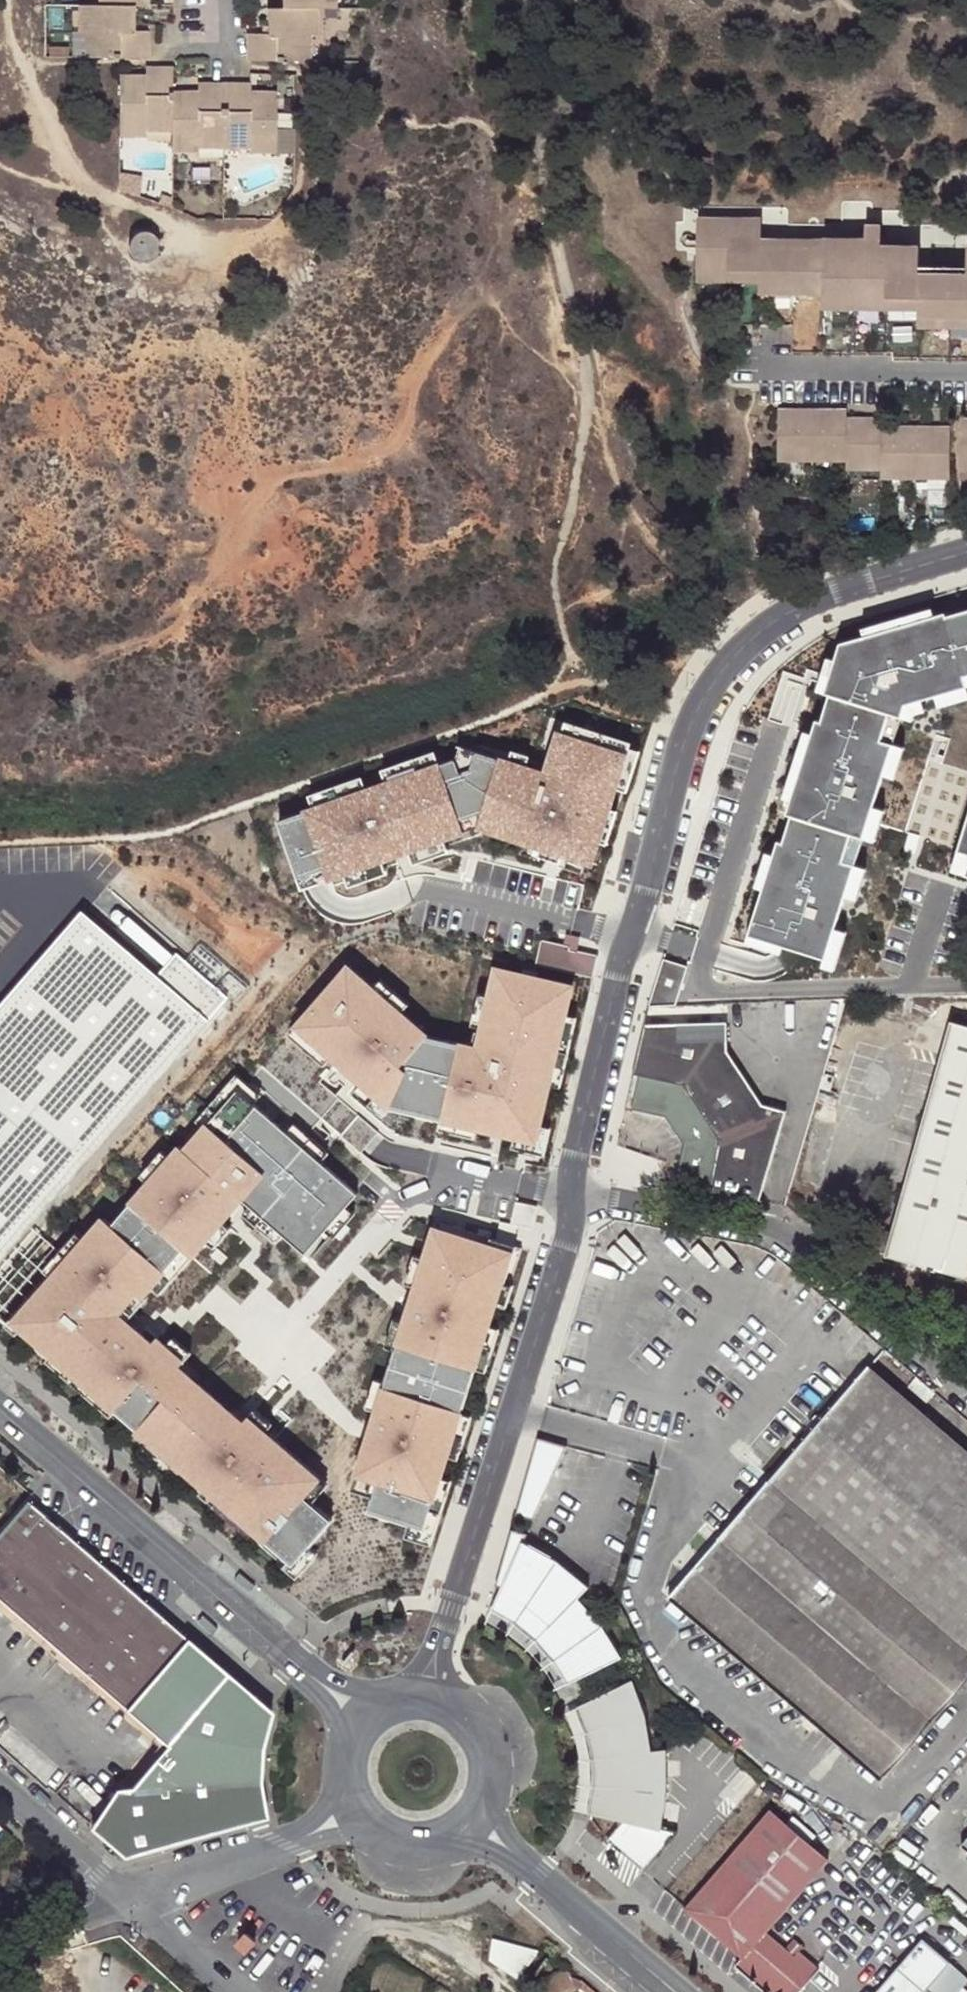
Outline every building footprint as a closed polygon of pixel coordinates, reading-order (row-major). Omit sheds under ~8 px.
[(135,29),(134,5),(100,4),(81,4),(81,31),(85,31),(94,31),(95,40),(91,40),(91,57),(112,57),(113,58),(119,58),(120,57),(149,57),(149,30),(135,29)] [(316,7),(282,7),(267,7),(267,33),(249,33),(246,33),(247,60),(275,60),(276,61),(281,61),(282,60),(305,60),(305,43),(300,43),(300,35),(310,35),(316,35),(316,7)] [(85,31),(85,57),(91,57),(91,40),(95,40),(94,31),(85,31)] [(305,43),(305,60),(310,60),(310,35),(300,35),(300,43),(305,43)] [(155,126),(172,126),(172,101),(174,99),(174,94),(172,93),(172,91),(172,66),(146,65),(145,67),(146,75),(146,84),(140,84),(140,75),(120,75),(119,134),(147,134),(147,132),(147,123),(155,123),(155,126)] [(207,142),(224,142),(224,116),(226,116),(226,110),(224,110),(224,82),(198,81),(198,91),(198,100),(192,100),(193,91),(172,91),(172,93),(174,94),(174,99),(172,101),(172,126),(172,132),(172,150),(199,150),(199,147),(199,138),(207,138),(207,142)] [(249,151),(276,151),(276,92),(257,92),(257,101),(251,101),(251,91),(251,82),(224,82),(224,110),(226,110),(226,116),(224,116),(224,142),(240,142),(240,139),(249,139),(249,147),(249,151)] [(147,132),(172,132),(172,126),(155,126),(155,123),(147,123),(147,132)] [(199,147),(224,147),(224,142),(207,142),(207,138),(199,138),(199,147)] [(240,142),(224,142),(224,147),(249,147),(249,139),(240,139),(240,142)] [(697,220),(696,281),(727,281),(727,325),(791,326),(791,354),(891,354),(891,359),(966,360),(966,278),(920,277),(919,269),(920,249),(881,249),(865,248),(823,248),(823,249),(759,249),(759,240),(760,221),(697,220)] [(865,226),(865,240),(881,240),(882,226),(865,226)] [(139,230),(137,232),(136,232),(134,234),(132,236),(131,238),(130,240),(129,243),(129,245),(129,248),(130,250),(131,253),(132,255),(134,257),(136,258),(138,260),(141,261),(144,261),(146,261),(151,260),(153,259),(155,257),(157,255),(158,253),(159,251),(160,248),(160,246),(160,243),(160,241),(159,238),(157,236),(156,234),(154,232),(151,231),(149,230),(146,230),(144,229),(141,230),(139,230)] [(680,238),(679,240),(679,243),(680,245),(681,247),(684,248),(686,248),(688,248),(690,246),(692,243),(692,241),(691,238),(690,237),(688,235),(686,235),(684,235),(681,236),(680,238)] [(823,249),(823,248),(823,240),(759,240),(759,249),(823,249)] [(823,248),(865,248),(865,240),(823,240),(823,248)] [(865,240),(865,248),(881,249),(881,240),(865,240)] [(966,278),(966,269),(919,269),(920,277),(966,278)] [(880,420),(845,419),(845,413),(778,411),(778,461),(845,461),(845,468),(880,469),(880,477),(949,478),(950,429),(880,427),(880,420)] [(749,934),(826,958),(855,864),(843,860),(851,834),(863,838),(893,742),(880,739),(889,713),(901,716),(905,703),(966,685),(966,684),(964,674),(966,674),(966,608),(945,614),(944,611),(840,641),(829,675),(824,692),(829,693),(821,720),(816,718),(811,733),(806,750),(786,813),(792,814),(783,841),(778,840),(774,854),(768,871),(749,934)] [(824,692),(829,675),(821,672),(816,689),(824,692)] [(966,698),(966,687),(950,690),(952,700),(966,698)] [(880,739),(893,742),(901,716),(889,713),(880,739)] [(561,724),(557,738),(584,746),(588,733),(561,724)] [(806,750),(811,733),(803,730),(798,747),(806,750)] [(280,823),(298,880),(326,869),(341,864),(344,875),(382,863),(379,853),(407,846),(410,854),(444,842),(466,835),(462,824),(480,817),(526,831),(546,838),(543,843),(562,849),(588,856),(594,839),(603,806),(613,786),(624,748),(597,740),(592,749),(584,746),(557,738),(547,734),(540,756),(479,739),(474,754),(472,765),(459,770),(456,762),(439,768),(387,786),(366,793),(314,810),(280,823)] [(624,748),(613,786),(623,789),(635,751),(624,748)] [(459,750),(456,762),(459,770),(472,765),(474,754),(459,750)] [(382,774),(387,786),(439,768),(435,756),(382,774)] [(310,797),(314,810),(366,793),(362,780),(310,797)] [(603,806),(594,839),(605,842),(615,809),(603,806)] [(462,824),(466,835),(478,830),(522,844),(526,831),(480,817),(462,824)] [(957,849),(966,852),(966,818),(957,849)] [(843,860),(855,864),(863,838),(851,834),(843,860)] [(444,842),(410,854),(414,866),(448,855),(444,842)] [(562,849),(543,843),(539,857),(558,862),(562,849)] [(966,873),(966,868),(966,852),(957,849),(951,869),(966,873)] [(768,871),(774,854),(766,851),(760,868),(768,871)] [(382,863),(344,875),(348,888),(386,875),(382,863)] [(326,869),(298,880),(302,890),(315,885),(330,879),(326,869)] [(55,1194),(58,1196),(68,1185),(65,1182),(172,1058),(175,1060),(185,1049),(182,1046),(224,998),(180,960),(160,983),(79,913),(0,1005),(0,1257),(55,1194)] [(536,964),(561,971),(567,950),(568,947),(542,941),(536,964)] [(567,950),(561,971),(591,978),(596,958),(567,950)] [(657,995),(678,1001),(690,963),(668,956),(657,995)] [(349,969),(302,1022),(323,1039),(318,1045),(333,1057),(341,1065),(355,1048),(365,1056),(351,1073),(363,1086),(390,1108),(442,1121),(477,1129),(516,1137),(537,1142),(541,1126),(550,1085),(566,1018),(551,1014),(559,985),(498,970),(491,998),(484,1029),(482,1035),(488,1037),(484,1052),(474,1049),(445,1042),(441,1052),(421,1046),(430,1037),(402,1013),(375,991),(349,969)] [(382,983),(375,991),(402,1013),(408,1006),(382,983)] [(551,1014),(566,1018),(574,989),(559,985),(551,1014)] [(474,1027),(484,1029),(491,998),(481,996),(474,1027)] [(576,1019),(566,1018),(550,1085),(561,1087),(576,1019)] [(886,1254),(966,1277),(966,1024),(952,1020),(891,1234),(889,1241),(886,1254)] [(323,1039),(302,1022),(290,1036),(326,1065),(333,1057),(318,1045),(323,1039)] [(709,1191),(759,1201),(785,1111),(762,1105),(727,1051),(726,1022),(644,1024),(633,1074),(639,1075),(632,1109),(665,1116),(684,1144),(677,1178),(710,1184),(709,1191)] [(478,1034),(474,1049),(484,1052),(488,1037),(482,1035),(478,1034)] [(445,1042),(430,1037),(421,1046),(441,1052),(445,1042)] [(355,1048),(341,1065),(351,1073),(365,1056),(355,1048)] [(238,1087),(253,1100),(260,1092),(236,1071),(196,1117),(204,1125),(238,1087)] [(390,1108),(363,1086),(356,1094),(383,1116),(390,1108)] [(346,1204),(357,1191),(321,1159),(287,1129),(253,1100),(238,1087),(204,1125),(185,1147),(181,1143),(170,1155),(149,1179),(112,1222),(104,1215),(85,1237),(52,1274),(31,1298),(34,1301),(17,1321),(51,1351),(52,1352),(54,1349),(117,1404),(115,1406),(115,1407),(138,1426),(138,1427),(144,1420),(187,1458),(182,1465),(205,1484),(205,1485),(207,1482),(244,1514),(241,1516),(254,1527),(289,1558),(293,1561),(309,1543),(332,1517),(311,1499),(303,1492),(318,1475),(269,1432),(247,1414),(243,1419),(179,1364),(184,1358),(166,1343),(156,1334),(152,1340),(137,1327),(135,1330),(129,1325),(126,1328),(108,1312),(119,1300),(132,1311),(133,1310),(124,1302),(136,1289),(142,1294),(142,1293),(151,1283),(197,1229),(206,1237),(222,1219),(242,1196),(250,1203),(282,1231),(305,1251),(325,1228),(346,1204)] [(287,1129),(321,1159),(328,1151),(294,1121),(287,1129)] [(477,1129),(442,1121),(440,1133),(475,1140),(477,1129)] [(537,1142),(516,1137),(514,1150),(546,1157),(552,1128),(541,1126),(537,1142)] [(149,1179),(170,1155),(162,1148),(141,1172),(149,1179)] [(766,1198),(789,1203),(794,1180),(770,1176),(766,1198)] [(282,1231),(250,1203),(242,1210),(276,1239),(282,1231)] [(346,1204),(325,1228),(333,1235),(354,1211),(346,1204)] [(522,1245),(437,1218),(430,1237),(422,1265),(420,1271),(434,1276),(430,1290),(415,1285),(410,1300),(402,1328),(391,1361),(382,1389),(377,1404),(386,1407),(382,1420),(373,1418),(370,1428),(365,1427),(359,1446),(363,1448),(362,1451),(384,1458),(373,1494),(369,1508),(409,1521),(424,1525),(440,1474),(447,1453),(461,1410),(475,1365),(489,1322),(496,1301),(502,1281),(509,1283),(510,1282),(522,1245)] [(222,1219),(206,1237),(214,1244),(230,1226),(222,1219)] [(197,1229),(151,1283),(159,1290),(206,1237),(197,1229)] [(52,1274),(85,1237),(76,1230),(44,1267),(52,1274)] [(422,1265),(430,1237),(420,1234),(412,1262),(422,1265)] [(434,1276),(420,1271),(415,1285),(430,1290),(434,1276)] [(509,1283),(502,1281),(496,1301),(506,1304),(512,1283),(510,1282),(509,1283)] [(124,1302),(133,1310),(145,1296),(142,1293),(142,1294),(136,1289),(124,1302)] [(402,1328),(410,1300),(400,1297),(392,1325),(402,1328)] [(152,1340),(156,1334),(131,1312),(132,1311),(119,1300),(108,1312),(126,1328),(129,1325),(135,1330),(137,1327),(152,1340)] [(499,1326),(489,1322),(475,1365),(485,1368),(499,1326)] [(166,1343),(184,1358),(191,1350),(173,1335),(166,1343)] [(117,1404),(54,1349),(52,1352),(51,1351),(47,1357),(110,1412),(115,1407),(115,1406),(117,1404)] [(382,1389),(391,1361),(381,1358),(372,1385),(382,1389)] [(869,1367),(671,1595),(877,1774),(966,1674),(966,1452),(869,1367)] [(386,1407),(377,1404),(373,1418),(382,1420),(386,1407)] [(247,1414),(269,1432),(276,1424),(255,1405),(247,1414)] [(471,1413),(461,1410),(447,1453),(458,1456),(471,1413)] [(187,1458),(144,1420),(138,1427),(138,1426),(135,1429),(180,1468),(182,1465),(187,1458)] [(532,1519),(566,1445),(535,1436),(513,1513),(532,1519)] [(384,1458),(362,1451),(351,1487),(373,1494),(384,1458)] [(424,1525),(409,1521),(405,1533),(430,1541),(450,1478),(440,1474),(424,1525)] [(318,1475),(303,1492),(311,1499),(327,1482),(318,1475)] [(244,1514),(207,1482),(205,1485),(205,1484),(199,1490),(249,1533),(254,1527),(241,1516),(244,1514)] [(135,1711),(191,1647),(27,1505),(0,1537),(0,1595),(135,1711)] [(571,1682),(622,1657),(602,1625),(577,1597),(587,1587),(558,1562),(522,1541),(526,1533),(509,1528),(493,1585),(499,1587),(490,1605),(514,1620),(530,1630),(544,1644),(552,1654),(571,1682)] [(293,1561),(289,1558),(284,1563),(296,1574),(317,1550),(309,1543),(293,1561)] [(173,1743),(228,1679),(191,1647),(135,1711),(173,1743)] [(124,1853),(257,1817),(250,1783),(252,1745),(262,1709),(228,1679),(173,1743),(177,1747),(134,1797),(120,1797),(121,1819),(107,1819),(101,1827),(103,1835),(124,1853)] [(640,1868),(674,1830),(661,1827),(667,1785),(666,1747),(651,1749),(644,1714),(631,1681),(578,1706),(589,1730),(594,1759),(596,1787),(592,1815),(624,1822),(609,1841),(640,1868)] [(262,1709),(252,1745),(267,1748),(276,1720),(262,1709)] [(252,1745),(250,1783),(265,1781),(267,1748),(252,1745)] [(272,1813),(265,1781),(250,1783),(257,1817),(272,1813)] [(769,1808),(685,1905),(742,1955),(764,1929),(826,1857),(769,1808)] [(959,1844),(966,1851),(966,1835),(959,1844)] [(783,1946),(764,1929),(742,1955),(737,1961),(772,1991),(794,1991),(817,1966),(798,1949),(793,1954),(783,1946)] [(250,1933),(239,1945),(248,1953),(259,1941),(250,1933)] [(793,1954),(798,1949),(802,1944),(792,1935),(783,1946),(793,1954)] [(872,1991),(955,1991),(966,1978),(966,1975),(921,1936),(872,1991)] [(493,1962),(518,1980),(540,1951),(492,1938),(489,1961),(493,1962)] [(536,1987),(539,1991),(564,1991),(575,1986),(582,1987),(584,1986),(582,1985),(582,1982),(573,1977),(571,1969),(570,1968),(545,1981),(540,1986),(536,1987)]
